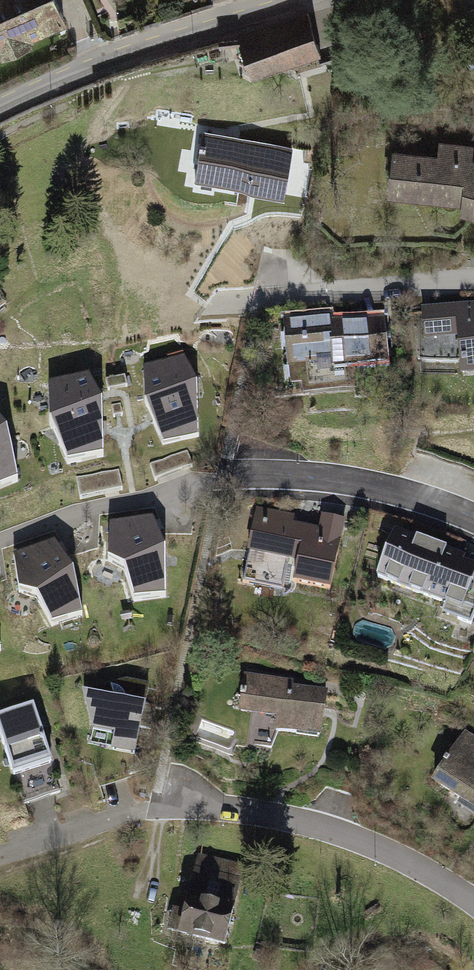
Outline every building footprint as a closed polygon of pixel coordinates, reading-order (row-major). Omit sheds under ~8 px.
[(14,45),(79,16),(72,0),(0,0),(0,13),(14,45)] [(306,16),(239,40),(252,77),(319,53),(306,16)] [(293,145),(205,130),(196,181),(286,198),(293,145)] [(399,151),(394,197),(468,205),(467,215),(473,215),(473,146),(445,143),(444,155),(399,151)] [(421,309),(423,340),(455,338),(457,377),(473,376),(473,306),(421,309)] [(341,321),(284,328),(289,370),(346,364),(347,375),(392,370),(387,324),(342,329),(341,321)] [(185,359),(144,366),(147,408),(164,448),(202,439),(199,389),(185,359)] [(91,381),(50,389),(53,430),(70,470),(108,461),(106,411),(91,381)] [(23,487),(11,438),(0,422),(0,496),(23,487)] [(348,522),(325,516),(322,531),(296,525),(295,529),(257,520),(249,557),(289,566),(286,582),(333,592),(348,522)] [(153,520),(113,525),(110,564),(127,575),(138,604),(169,596),(167,554),(153,520)] [(399,533),(380,580),(451,608),(447,618),(473,628),(473,580),(460,575),(466,559),(399,533)] [(54,543),(15,557),(21,595),(40,602),(56,629),(85,615),(74,574),(54,543)] [(295,683),(247,677),(242,714),(280,720),(278,733),(325,740),(332,694),(294,689),(295,683)] [(151,688),(125,684),(85,695),(94,732),(92,744),(114,748),(113,756),(138,760),(151,688)] [(0,722),(0,733),(22,805),(62,793),(37,710),(0,722)] [(466,738),(440,780),(462,793),(456,802),(473,813),(473,743),(466,738)] [(240,866),(191,855),(173,931),(223,943),(240,866)]
